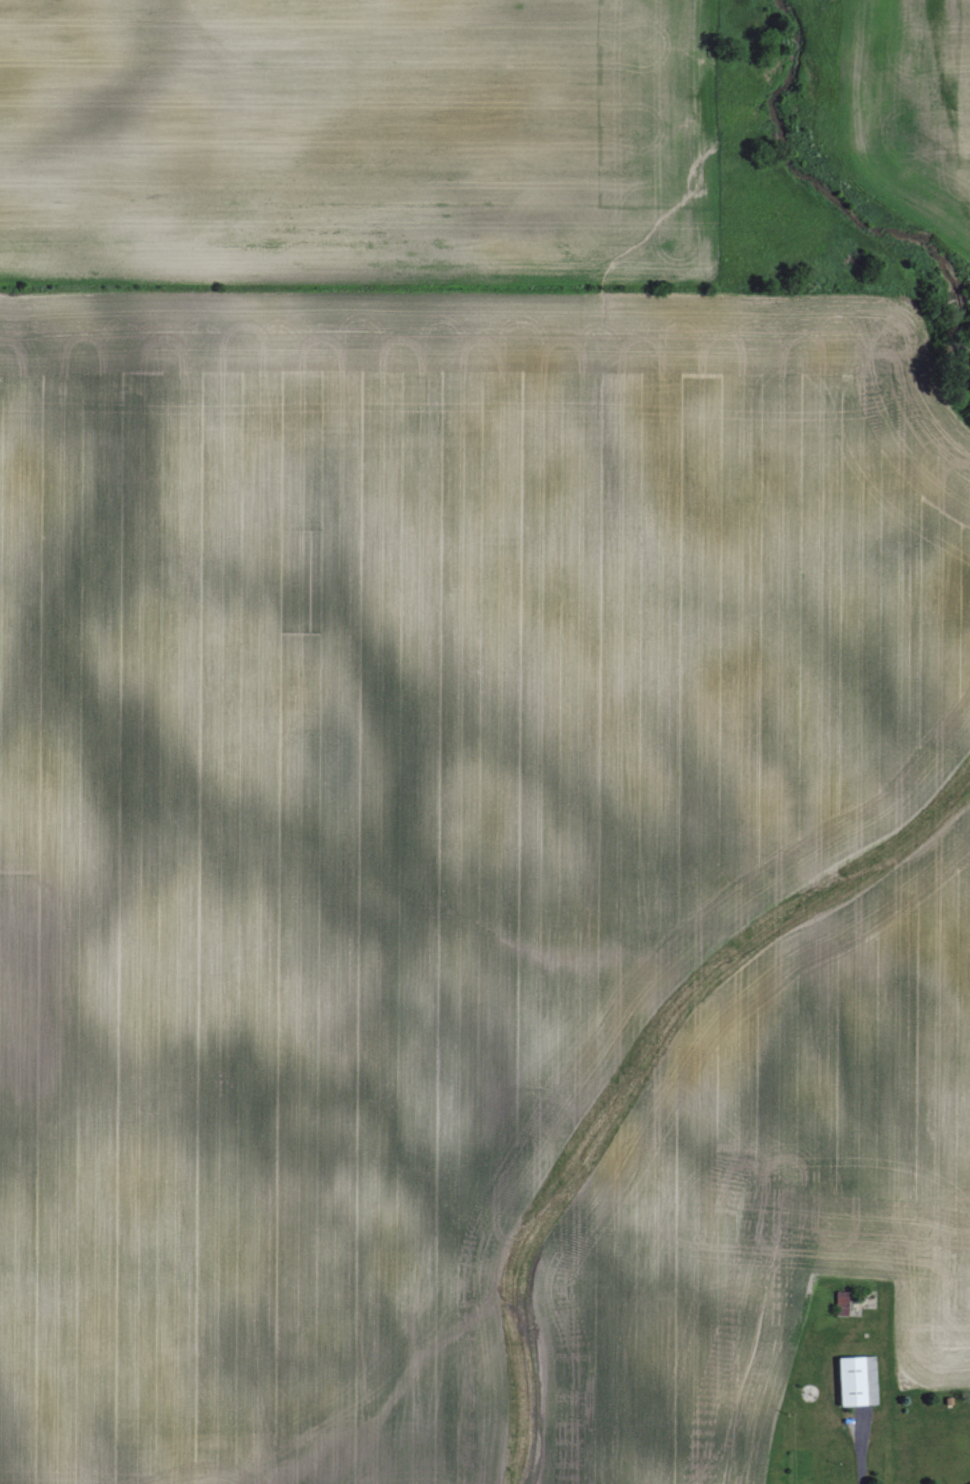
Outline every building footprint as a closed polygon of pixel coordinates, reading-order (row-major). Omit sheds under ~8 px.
[(840,1407),(877,1406),(875,1357),(838,1358),(840,1407)]
